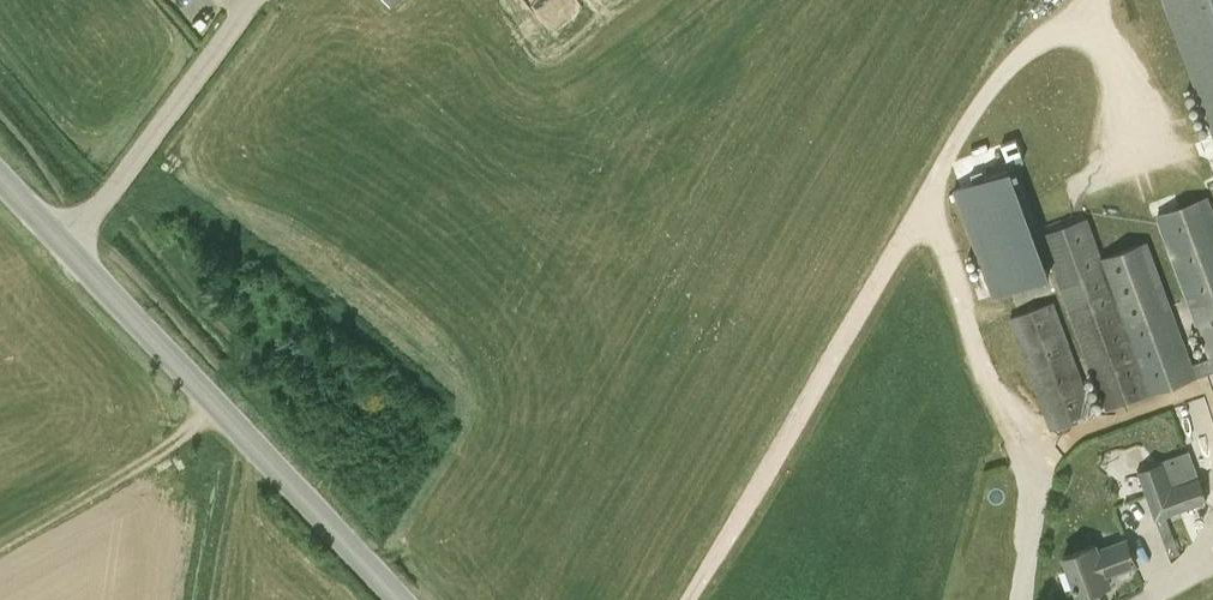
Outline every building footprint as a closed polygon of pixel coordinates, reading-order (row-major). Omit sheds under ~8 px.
[(1212,125),(1212,0),(1168,0),(1212,125)] [(1004,149),(1011,168),(984,177),(973,181),(953,189),(993,297),(1051,275),(1057,273),(1042,233),(1087,216),(1101,256),(1147,240),(1165,233),(1158,213),(1164,211),(1132,123),(1074,144),(1067,126),(1004,149)] [(1208,195),(1164,211),(1171,231),(1165,233),(1210,357),(1192,363),(1147,240),(1101,256),(1057,273),(1106,406),(1212,368),(1212,209),(1208,195)] [(1096,412),(1054,300),(1009,316),(1050,429),(1096,412)] [(1155,520),(1208,500),(1189,452),(1137,471),(1155,520)] [(1108,575),(1136,563),(1126,537),(1099,548),(1097,542),(1063,556),(1079,595),(1111,582),(1108,575)]
